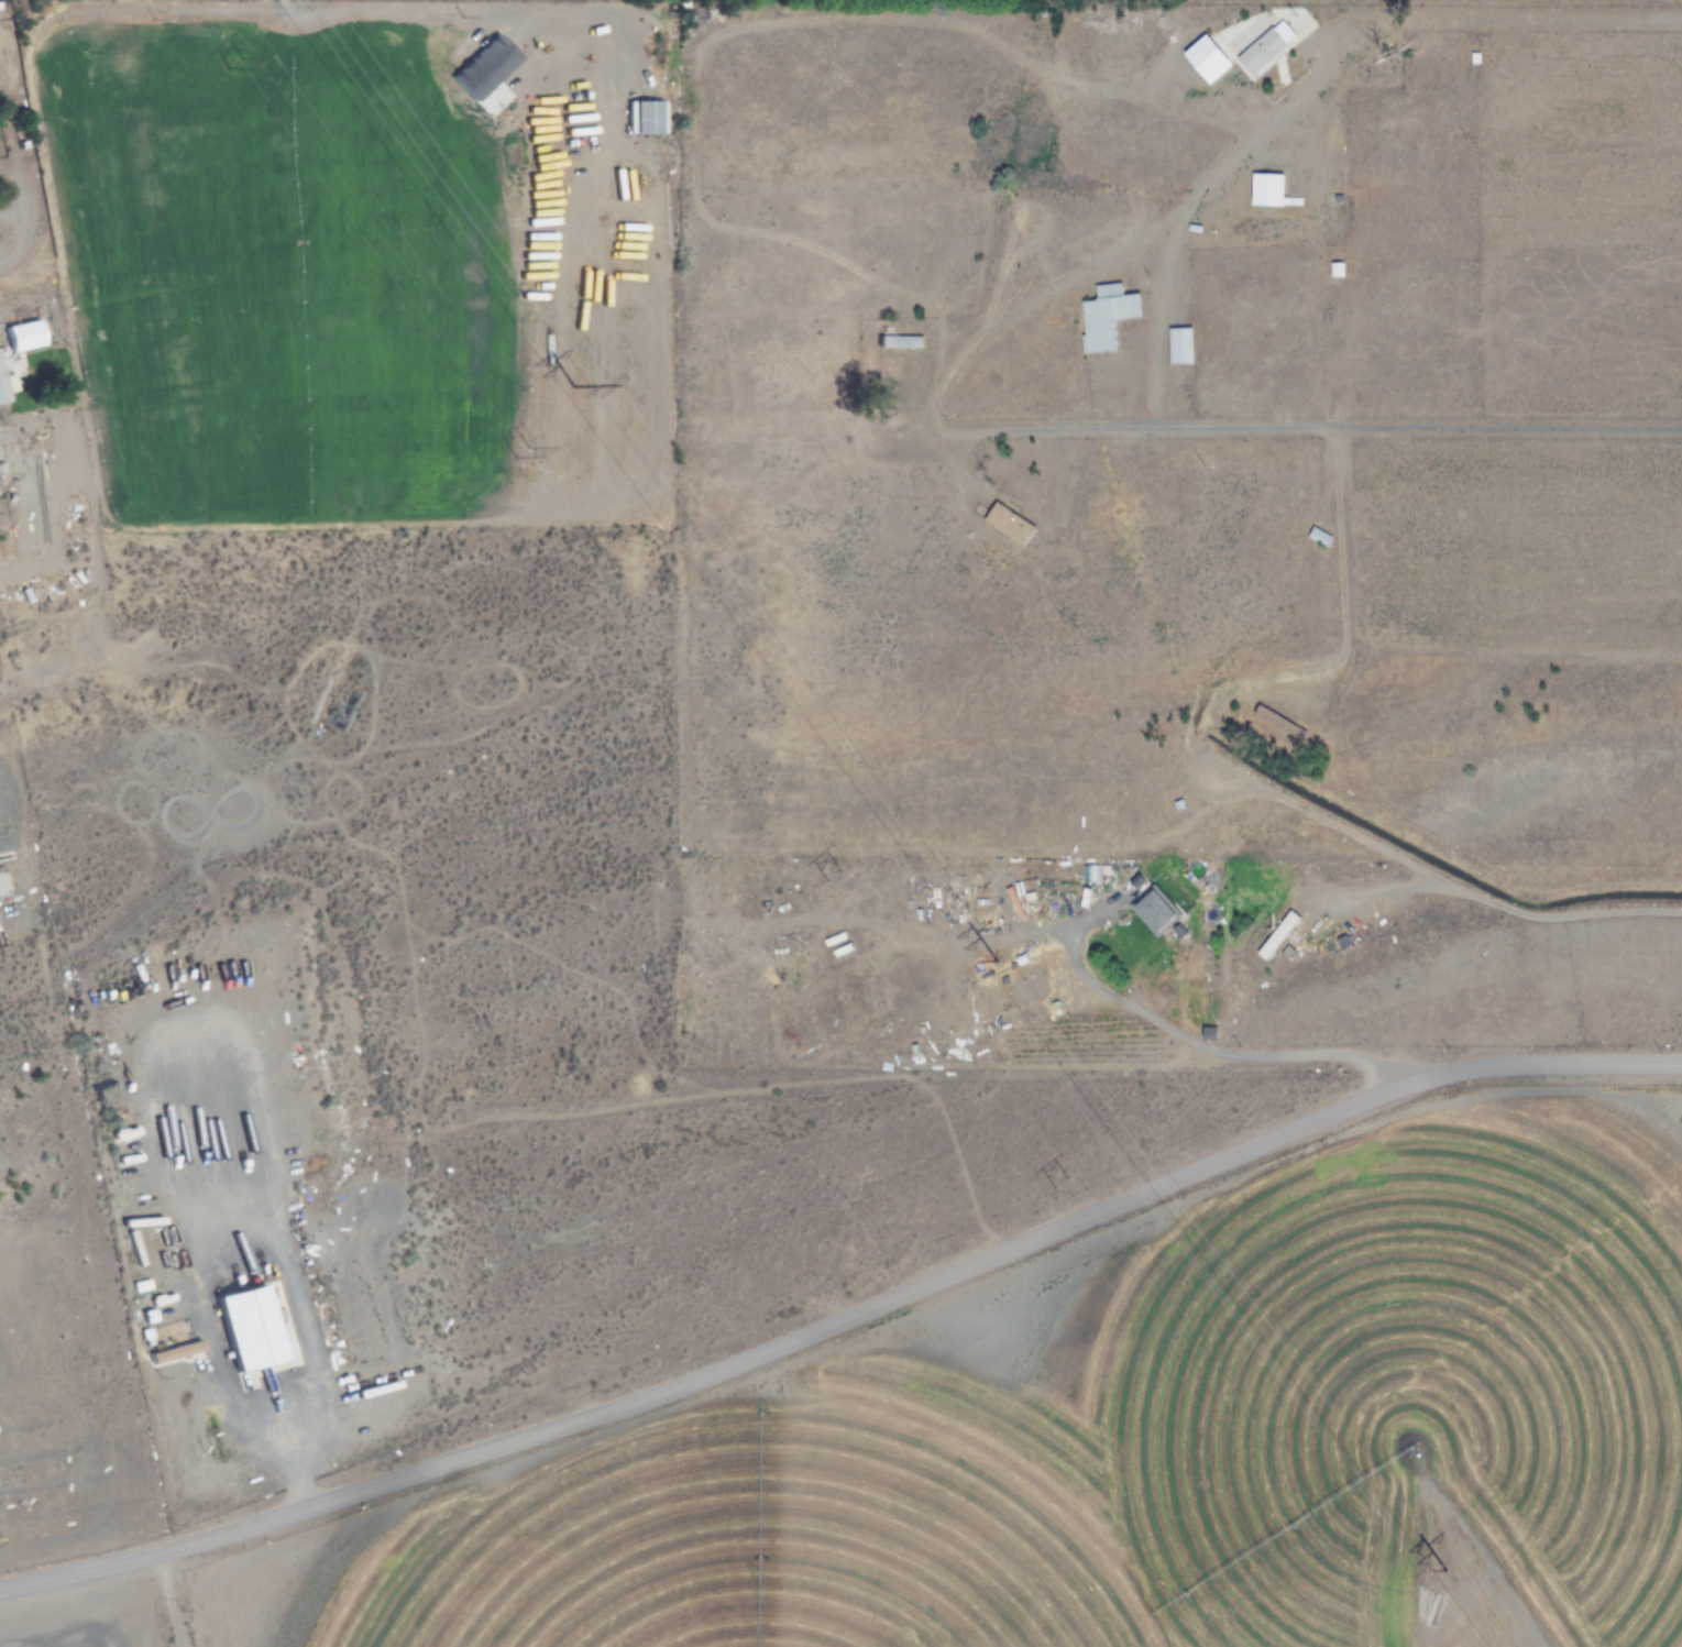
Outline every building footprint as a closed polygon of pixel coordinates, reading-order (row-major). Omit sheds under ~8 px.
[(1249,75),(1286,47),(1261,14),(1224,42),(1249,75)] [(1282,206),(1282,173),(1250,173),(1250,206),(1282,206)] [(1077,286),(1083,353),(1115,350),(1112,319),(1140,317),(1138,293),(1121,294),(1120,283),(1077,286)] [(9,352),(42,347),(37,320),(4,326),(9,352)] [(1190,327),(1178,327),(1178,362),(1190,362),(1190,327)] [(920,336),(876,336),(876,349),(920,349),(920,336)] [(1022,548),(1035,529),(995,502),(982,522),(1022,548)] [(1331,535),(1311,527),(1306,539),(1326,547),(1331,535)] [(1306,732),(1258,706),(1251,717),(1300,744),(1306,732)] [(1254,953),(1264,961),(1299,919),(1289,911),(1254,953)]
